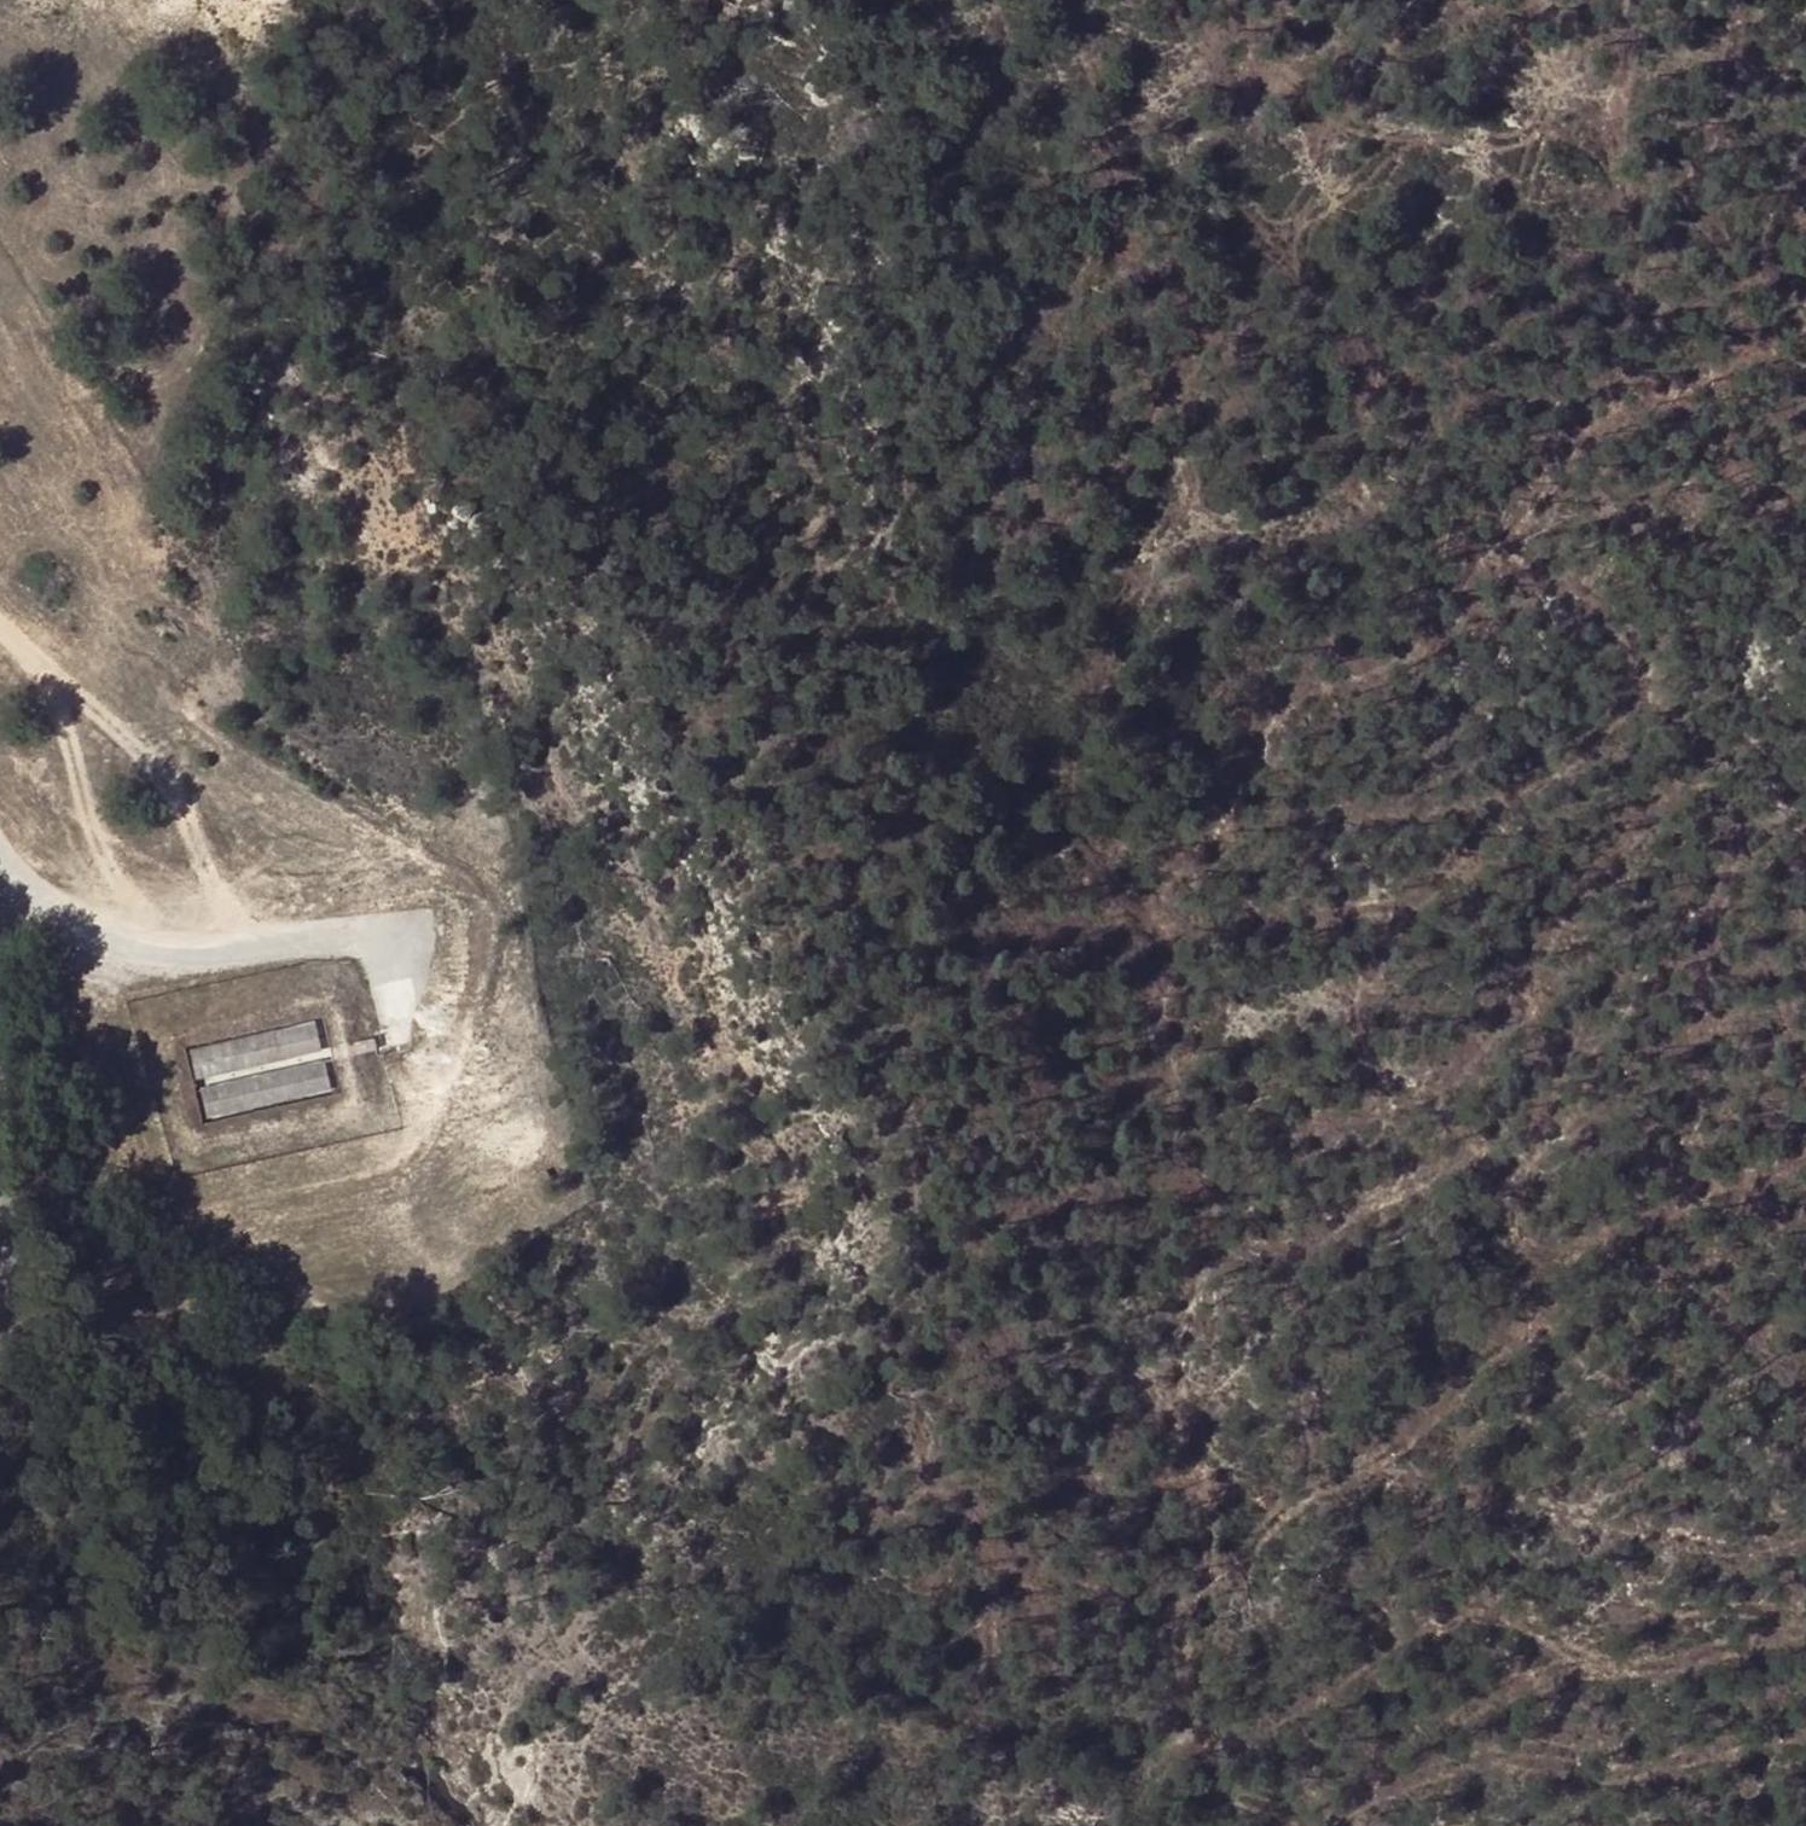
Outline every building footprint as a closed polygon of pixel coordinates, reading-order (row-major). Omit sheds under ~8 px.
[(315,1026),(192,1053),(198,1078),(321,1050),(315,1026)] [(326,1067),(201,1093),(206,1118),(331,1091),(326,1067)]
